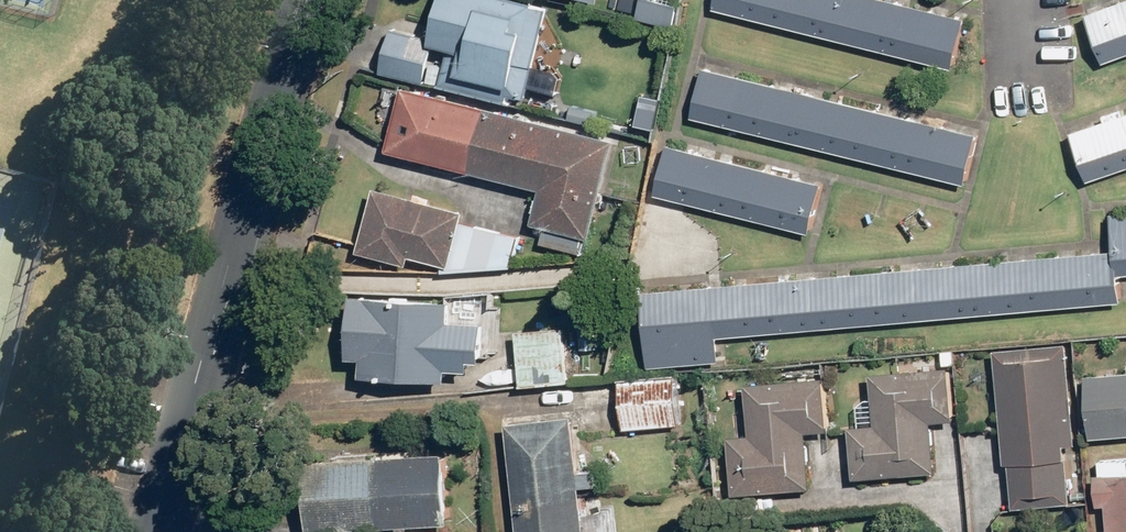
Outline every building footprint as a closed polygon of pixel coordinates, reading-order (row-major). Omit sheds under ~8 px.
[(532,0),(443,0),(432,43),(446,47),(436,84),(507,103),(510,96),(523,99),(549,4),(532,0)] [(959,18),(887,0),(708,0),(707,7),(947,66),(959,18)] [(1125,58),(1125,1),(1089,14),(1108,65),(1125,58)] [(433,37),(386,25),(375,69),(421,81),(433,37)] [(952,180),(964,132),(699,66),(687,114),(952,180)] [(615,140),(402,84),(385,148),(538,189),(529,222),(589,238),(615,140)] [(1125,172),(1125,115),(1074,133),(1092,184),(1125,172)] [(804,232),(817,182),(663,143),(650,193),(804,232)] [(462,209),(373,186),(356,252),(408,265),(411,255),(447,265),(462,209)] [(1124,303),(1122,275),(1125,275),(1125,211),(1110,212),(1113,250),(636,289),(642,365),(721,359),(719,336),(1124,303)] [(452,299),(353,294),(350,357),(362,358),(362,375),(447,379),(452,299)] [(562,325),(513,329),(517,383),(566,380),(562,325)] [(997,351),(1007,464),(1012,464),(1016,508),(1075,503),(1070,444),(1079,443),(1071,345),(997,351)] [(1094,440),(1125,437),(1125,349),(1086,353),(1094,440)] [(853,426),(857,480),(940,474),(936,422),(956,420),(953,369),(875,375),(878,424),(853,426)] [(731,439),(736,494),(816,487),(812,432),(834,430),(829,376),(749,383),(754,437),(731,439)] [(680,377),(622,382),(627,430),(684,425),(680,377)] [(508,422),(520,531),(590,531),(577,414),(508,422)] [(446,452),(304,461),(308,531),(450,523),(446,452)] [(1111,531),(1125,531),(1125,472),(1098,474),(1100,506),(1109,506),(1111,531)]
